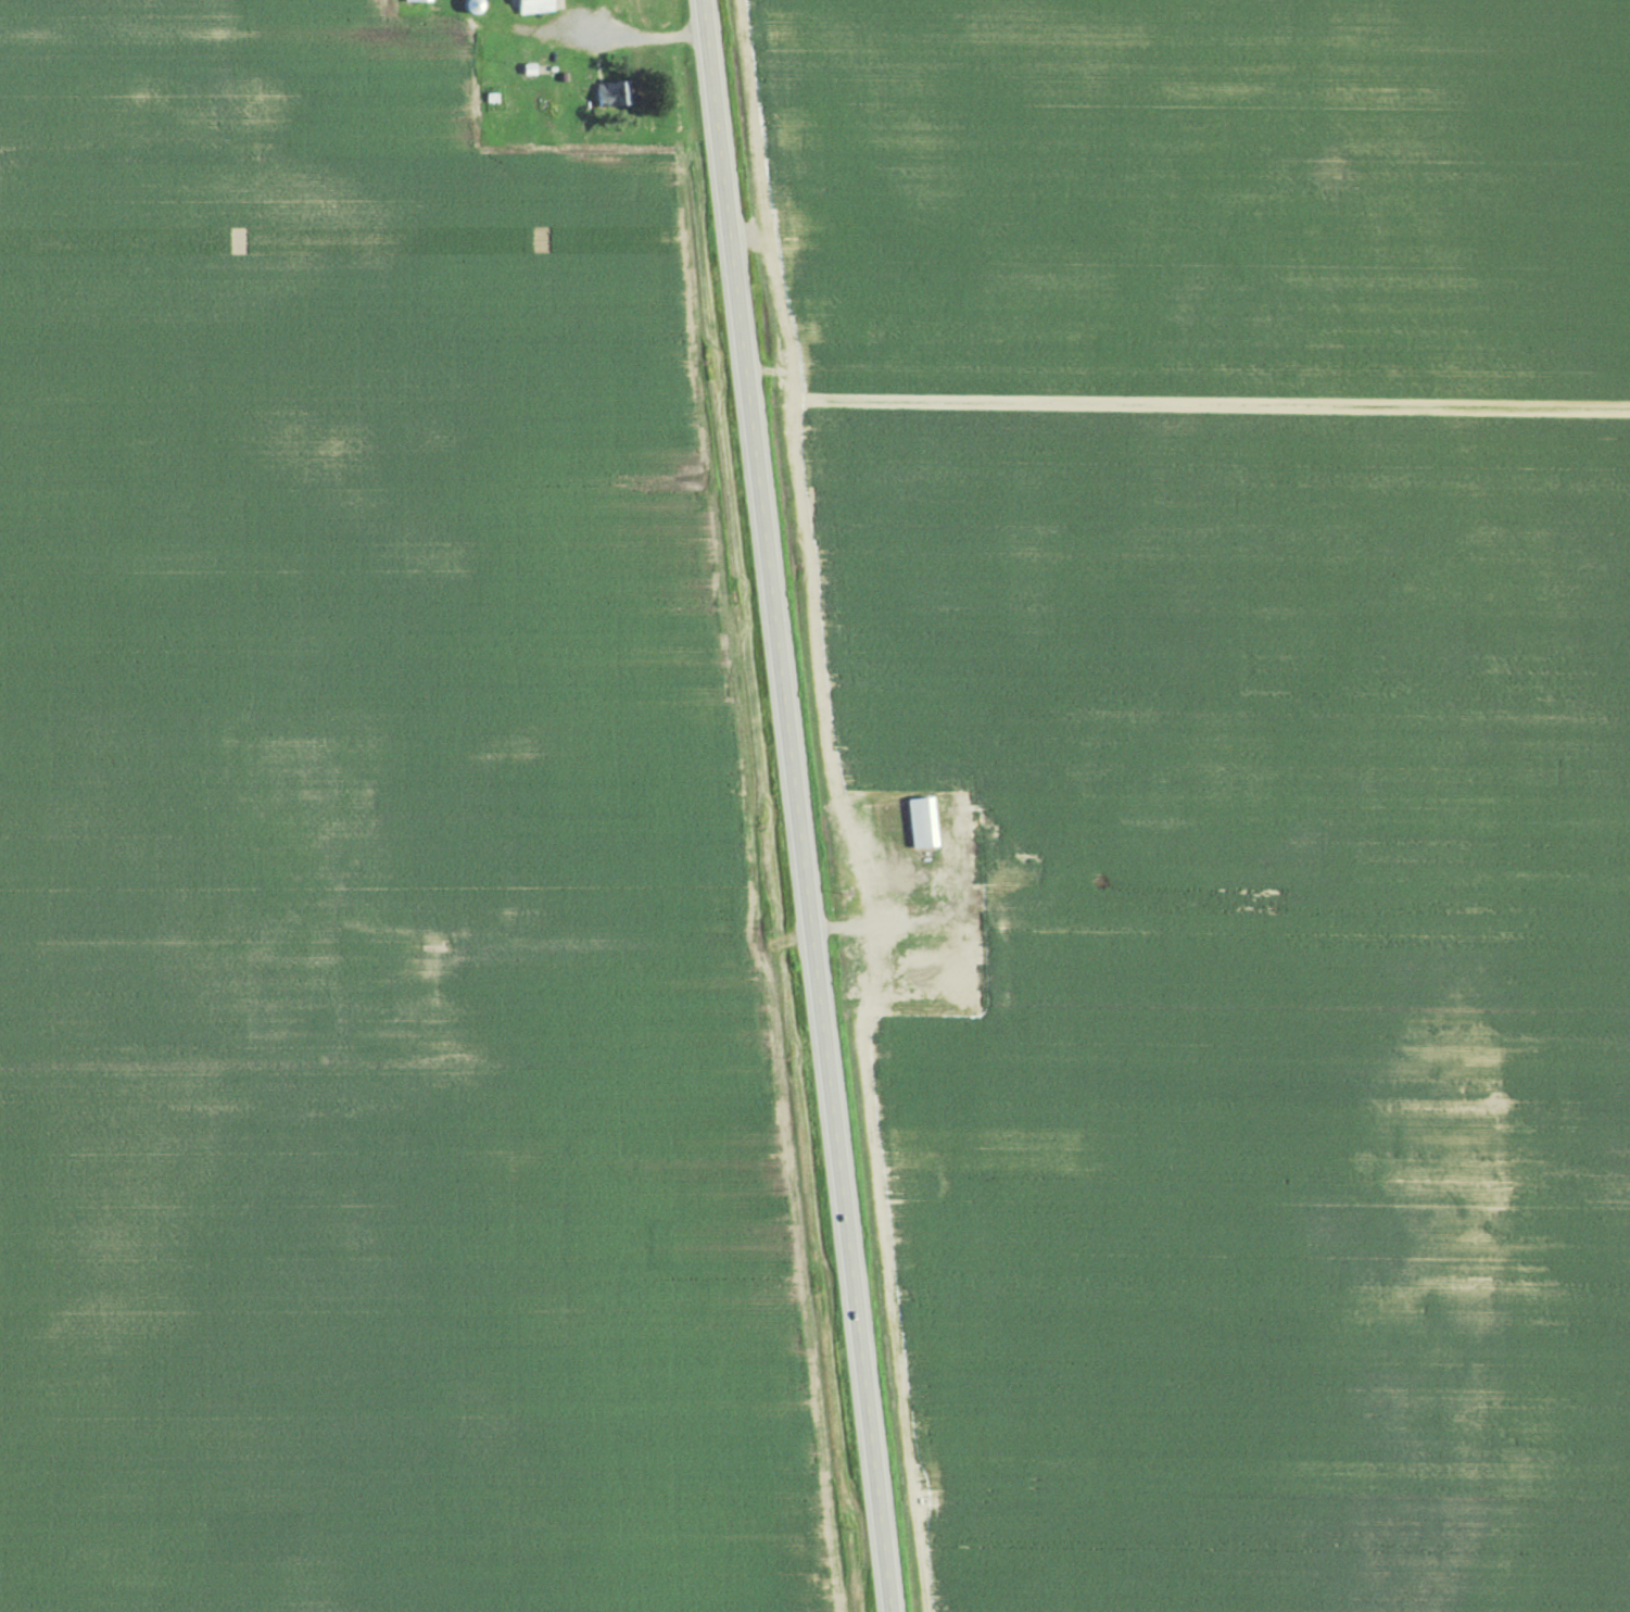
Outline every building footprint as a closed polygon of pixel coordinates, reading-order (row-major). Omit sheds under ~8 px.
[(518,13),(551,12),(550,0),(517,0),(518,13)] [(934,849),(932,800),(909,801),(910,850),(934,849)]
